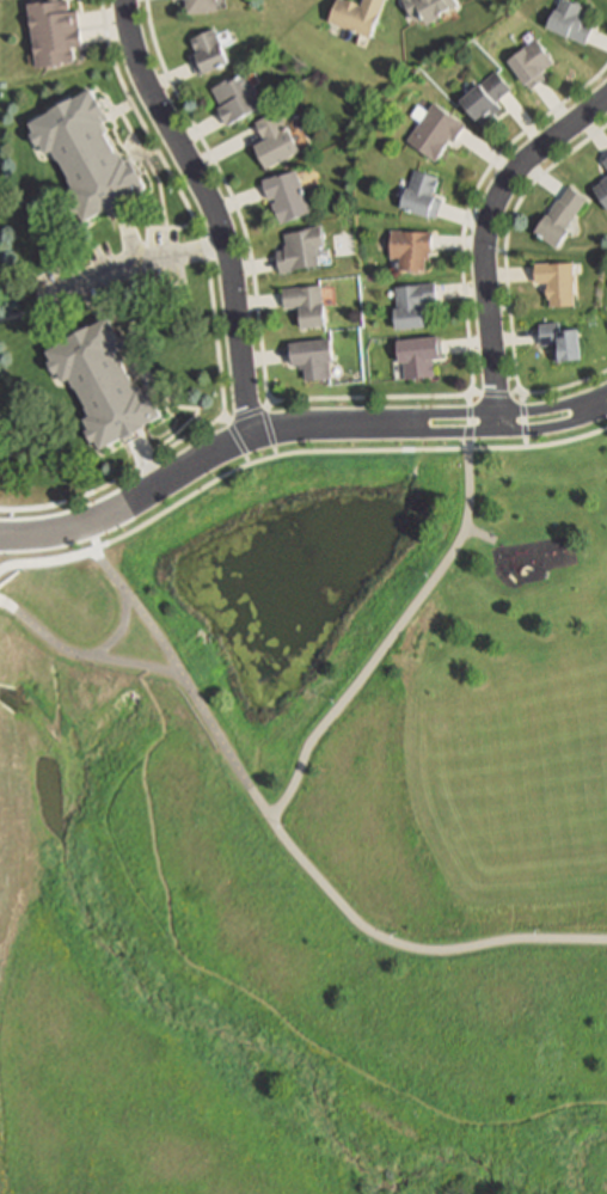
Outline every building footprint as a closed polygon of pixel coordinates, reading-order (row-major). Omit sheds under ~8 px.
[(26,2),(41,0),(68,0),(69,10),(76,8),(81,44),(73,45),(75,61),(36,67),(26,2)] [(179,17),(178,0),(211,0),(213,13),(179,17)] [(325,23),(334,0),(344,0),(357,6),(360,0),(382,0),(376,13),(366,39),(325,23)] [(411,26),(397,0),(456,0),(455,1),(435,12),(440,20),(422,30),(418,22),(411,26)] [(556,6),(558,0),(568,0),(581,5),(576,14),(581,16),(578,20),(590,25),(582,44),(544,27),(552,8),(554,10),(556,6)] [(226,65),(200,75),(198,74),(192,76),(185,60),(191,57),(183,38),(210,27),(226,65)] [(545,76),(527,92),(523,87),(504,65),(535,38),(554,60),(541,72),(545,76)] [(497,110),(477,127),(471,120),(456,102),(493,71),(509,88),(491,103),(497,110)] [(241,75),(258,109),(227,124),(221,128),(214,112),(219,109),(210,91),(209,88),(222,82),(223,84),(241,75)] [(25,125),(47,114),(45,112),(70,98),(72,99),(87,91),(93,104),(96,103),(102,112),(98,115),(102,121),(97,124),(102,134),(99,136),(109,153),(111,152),(117,161),(122,159),(125,166),(130,164),(135,174),(133,176),(140,189),(133,192),(134,195),(114,207),(116,210),(100,219),(98,213),(79,224),(74,215),(69,218),(57,196),(66,191),(61,183),(65,182),(53,160),(49,163),(44,154),(37,159),(25,137),(30,135),(25,125)] [(465,124),(450,145),(446,141),(433,161),(404,143),(431,103),(459,121),(465,124)] [(283,129),(296,153),(259,172),(247,148),(260,141),(259,137),(256,139),(252,131),(255,130),(251,123),(275,111),(283,129)] [(289,170),(308,216),(280,228),(276,229),(268,210),(272,208),(268,197),(263,198),(256,183),(260,180),(289,170)] [(436,179),(429,200),(437,202),(431,220),(423,216),(398,208),(397,207),(403,189),(405,190),(411,170),(436,179)] [(589,189),(606,176),(606,213),(589,189)] [(585,200),(564,229),(570,233),(557,251),(527,231),(540,212),(544,214),(565,184),(585,200)] [(286,273),(275,274),(271,250),(282,249),(280,234),(315,229),(319,255),(314,256),(315,268),(286,273)] [(424,232),(424,259),(422,259),(422,271),(396,271),(396,259),(386,259),(386,231),(424,232)] [(352,256),(352,236),(333,236),(333,256),(352,256)] [(571,263),(571,307),(550,307),(550,299),(547,299),(546,284),(532,284),(532,263),(550,263),(571,263)] [(421,302),(421,308),(423,308),(424,329),(391,331),(390,311),(394,311),(393,300),(392,287),(433,283),(434,301),(421,302)] [(320,306),(321,325),(298,327),(295,307),(280,310),(277,288),(319,284),(320,305),(320,306)] [(48,350),(69,338),(68,337),(94,323),(96,324),(110,316),(117,329),(118,327),(124,337),(121,338),(124,345),(119,349),(125,359),(122,360),(133,378),(135,376),(140,385),(145,382),(148,391),(153,388),(159,399),(155,400),(163,414),(157,417),(158,420),(137,430),(140,435),(124,443),(121,437),(102,448),(97,440),(93,441),(81,421),(88,416),(84,408),(87,406),(76,385),(72,387),(67,379),(60,382),(49,361),(53,359),(48,350)] [(558,323),(558,331),(576,330),(578,362),(553,365),(551,343),(539,344),(537,325),(558,323)] [(433,359),(433,380),(403,381),(401,361),(394,361),(393,342),(437,338),(439,357),(433,359)] [(326,361),(329,380),(302,384),(301,363),(287,365),(284,345),(327,341),(330,361),(326,361)]
